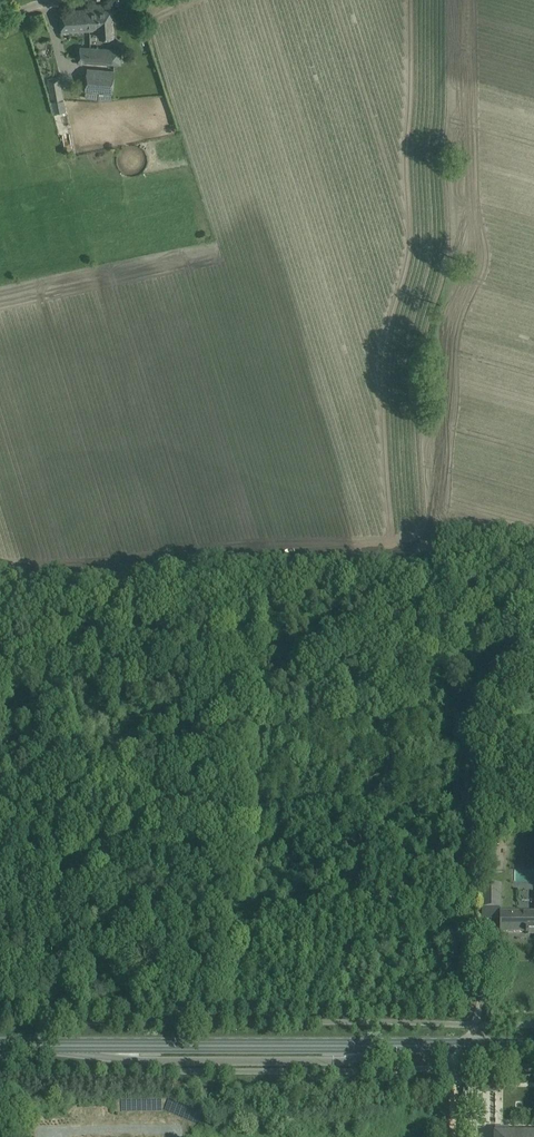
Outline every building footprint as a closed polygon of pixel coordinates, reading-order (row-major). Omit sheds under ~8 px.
[(61,11),(62,22),(61,31),(99,28),(100,37),(113,36),(110,4),(86,6),(87,9),(61,11)] [(79,62),(114,64),(115,49),(79,47),(79,62)] [(84,92),(103,93),(112,94),(114,70),(86,68),(85,84),(80,84),(80,91),(84,91),(84,92)] [(58,77),(47,79),(52,102),(62,100),(58,77)] [(481,885),(482,908),(500,908),(500,885),(481,885)] [(501,932),(526,932),(526,934),(528,934),(528,932),(533,932),(533,913),(501,913),(501,932)]
